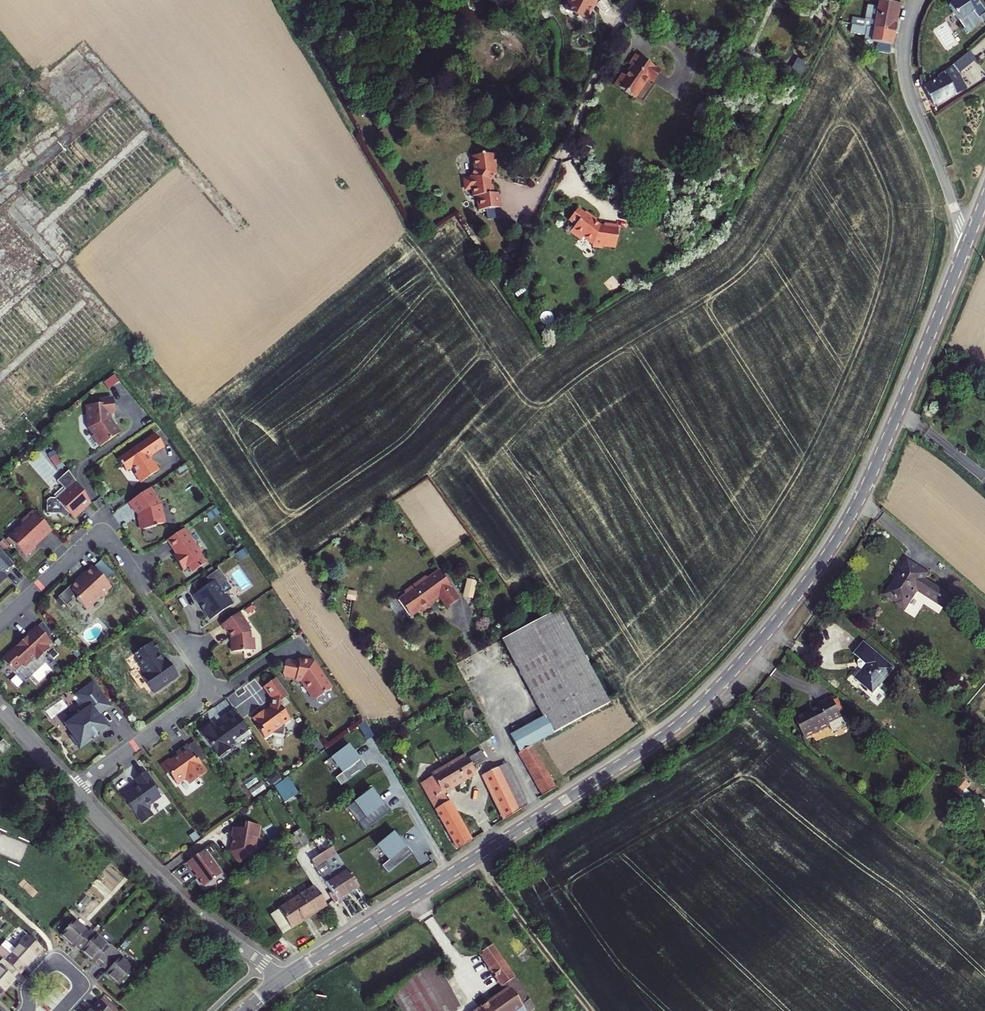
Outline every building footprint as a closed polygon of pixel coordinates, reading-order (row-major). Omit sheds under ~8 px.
[(565,5),(587,16),(595,0),(568,0),(565,5)] [(899,2),(893,0),(878,0),(875,11),(869,9),(866,20),(859,18),(858,22),(865,24),(892,30),(899,2)] [(984,37),(984,36),(984,20),(968,0),(957,0),(945,10),(956,24),(967,16),(984,37)] [(865,24),(858,22),(851,21),(849,29),(863,32),(862,37),(875,40),(873,49),(887,51),(892,30),(865,24)] [(970,49),(961,56),(964,60),(973,54),(970,49)] [(621,72),(614,84),(634,97),(647,78),(652,81),(659,70),(635,53),(628,63),(631,65),(624,74),(621,72)] [(932,107),(965,86),(953,69),(964,60),(961,56),(933,78),(934,80),(921,90),(932,107)] [(647,78),(634,97),(641,102),(654,83),(652,81),(647,78)] [(493,154),(471,156),(472,170),(465,178),(460,179),(461,189),(467,189),(468,189),(469,194),(471,196),(472,196),(473,211),(495,209),(494,194),(488,195),(487,182),(492,176),(494,176),(493,169),(494,169),(493,154)] [(516,182),(527,185),(528,178),(518,175),(516,182)] [(616,246),(618,225),(604,223),(604,226),(601,225),(595,222),(597,220),(586,212),(584,214),(577,209),(569,221),(576,225),(571,233),(582,240),(584,237),(594,244),(594,247),(603,248),(604,245),(616,246)] [(114,375),(106,382),(110,387),(118,380),(114,375)] [(92,436),(99,447),(119,433),(111,422),(109,422),(108,420),(107,414),(114,413),(113,398),(98,400),(99,405),(86,406),(88,428),(93,435),(92,436)] [(164,446),(155,434),(118,459),(126,471),(132,467),(136,473),(135,474),(141,482),(159,470),(153,461),(152,462),(149,457),(164,446)] [(89,502),(68,471),(57,482),(65,490),(55,499),(50,499),(47,501),(46,514),(60,514),(69,515),(74,519),(84,510),(82,508),(89,502)] [(150,488),(128,503),(135,512),(137,510),(139,512),(140,518),(138,521),(139,527),(142,530),(155,527),(154,525),(163,524),(159,503),(154,495),(155,495),(150,488)] [(89,502),(82,508),(84,510),(91,504),(89,502)] [(51,530),(33,511),(24,520),(23,523),(8,538),(26,557),(35,548),(32,545),(38,539),(39,541),(51,530)] [(200,553),(183,529),(167,541),(174,551),(177,554),(180,558),(176,561),(182,570),(188,566),(192,573),(205,563),(199,554),(200,553)] [(14,564),(0,549),(0,585),(7,579),(2,573),(6,569),(7,571),(14,564)] [(101,561),(93,568),(106,581),(113,574),(101,561)] [(930,580),(911,565),(885,601),(896,609),(893,613),(902,619),(920,596),(944,613),(951,603),(927,585),(930,580)] [(108,591),(111,587),(106,581),(93,568),(93,567),(83,576),(84,578),(79,583),(72,583),(71,590),(59,602),(67,611),(73,605),(72,604),(77,600),(87,610),(103,596),(105,596),(108,594),(108,591)] [(194,595),(211,620),(231,606),(224,595),(232,590),(218,570),(206,578),(210,584),(197,593),(194,595)] [(405,594),(398,600),(410,617),(420,610),(421,612),(430,606),(428,604),(433,601),(438,597),(447,608),(459,599),(448,584),(450,582),(444,575),(442,576),(438,570),(427,579),(426,577),(404,592),(405,594)] [(192,584),(197,593),(210,584),(206,578),(204,575),(192,584)] [(467,580),(464,594),(472,596),(475,582),(467,580)] [(608,704),(558,610),(502,640),(543,717),(552,734),(608,704)] [(244,620),(239,612),(221,625),(231,639),(232,652),(254,650),(253,639),(250,639),(250,632),(249,630),(249,627),(246,623),(243,623),(244,620)] [(42,623),(37,628),(48,639),(53,634),(42,623)] [(25,639),(2,660),(13,672),(22,664),(25,667),(32,661),(33,662),(39,656),(40,657),(49,649),(47,647),(51,642),(48,639),(37,628),(36,627),(24,638),(25,639)] [(147,685),(152,691),(164,683),(165,684),(178,675),(169,662),(166,664),(164,662),(160,661),(160,657),(159,654),(159,652),(157,650),(158,650),(158,646),(156,644),(152,642),(134,655),(140,663),(140,666),(146,674),(144,675),(148,680),(147,685)] [(864,666),(850,681),(867,697),(891,671),(862,645),(852,656),(864,666)] [(284,677),(302,680),(316,700),(331,690),(324,679),(325,678),(320,671),(319,672),(313,664),(299,661),(299,663),(287,661),(285,662),(283,675),(284,677)] [(288,697),(276,679),(263,688),(272,699),(270,711),(265,714),(263,711),(254,718),(258,724),(255,726),(265,739),(272,733),(283,735),(284,724),(290,720),(281,708),(282,701),(288,697)] [(165,684),(164,683),(152,691),(153,693),(165,685),(165,684)] [(84,713),(66,726),(73,735),(71,737),(80,749),(92,739),(91,737),(92,737),(90,734),(95,731),(97,733),(98,732),(99,734),(109,728),(102,719),(100,720),(97,716),(99,714),(110,707),(99,693),(80,707),(84,713)] [(835,711),(824,693),(812,700),(814,704),(791,716),(800,731),(835,711)] [(244,735),(249,732),(234,711),(221,719),(225,724),(216,730),(212,724),(201,732),(220,758),(231,750),(228,747),(235,742),(236,744),(246,738),(244,735)] [(542,796),(555,788),(531,745),(552,734),(543,717),(510,735),(542,796)] [(0,745),(0,746),(6,752),(14,745),(6,738),(0,745)] [(195,742),(188,747),(200,763),(206,758),(195,742)] [(169,760),(161,766),(167,775),(169,774),(177,785),(186,778),(191,785),(207,773),(200,763),(188,747),(187,745),(175,754),(178,756),(170,762),(169,760)] [(335,779),(341,786),(366,767),(360,759),(359,760),(353,752),(348,745),(331,758),(342,773),(335,779)] [(466,756),(421,783),(456,847),(458,849),(470,841),(448,802),(447,802),(442,793),(475,773),(473,768),(487,760),(481,751),(467,759),(466,756)] [(484,774),(505,819),(526,806),(527,805),(506,763),(484,774)] [(268,777),(272,784),(283,778),(278,771),(268,777)] [(136,815),(143,824),(153,817),(148,810),(149,806),(161,797),(156,791),(158,789),(146,773),(135,780),(139,785),(122,798),(125,802),(128,800),(130,804),(128,805),(136,816),(136,815)] [(288,777),(273,788),(282,803),(298,793),(288,777)] [(966,781),(958,793),(971,802),(980,791),(966,781)] [(358,823),(364,831),(390,812),(384,804),(383,805),(377,797),(371,790),(354,803),(366,818),(358,823)] [(232,838),(230,853),(239,865),(258,851),(255,846),(256,838),(257,838),(259,825),(244,823),(243,829),(239,829),(232,828),(231,838),(232,838)] [(295,837),(287,842),(293,853),(308,844),(299,830),(293,834),(295,837)] [(381,866),(387,874),(413,853),(407,846),(405,847),(399,839),(393,832),(377,846),(388,860),(381,866)] [(333,906),(359,889),(333,848),(311,862),(331,893),(327,896),(333,906)] [(205,851),(187,864),(193,871),(194,871),(197,875),(196,876),(205,887),(222,874),(205,851)] [(502,862),(500,863),(500,869),(503,870),(506,870),(508,867),(508,864),(505,862),(502,862)] [(312,887),(270,914),(282,935),(325,908),(312,887)] [(75,949),(80,954),(95,938),(90,932),(87,935),(73,922),(59,937),(74,951),(75,949)] [(1,959),(16,973),(21,968),(23,969),(41,950),(26,936),(14,950),(5,941),(0,947),(0,958),(1,959)] [(108,949),(95,938),(80,954),(93,965),(95,964),(101,969),(116,953),(110,948),(108,949)] [(491,945),(480,953),(506,991),(478,1010),(529,1010),(534,1007),(491,945)] [(121,957),(116,953),(101,969),(106,974),(104,975),(117,987),(132,971),(119,959),(121,957)] [(3,992),(13,980),(11,978),(16,973),(1,959),(0,961),(0,990),(3,992)] [(389,992),(401,1010),(455,1010),(460,1008),(435,965),(389,992)] [(97,1003),(106,1010),(114,1010),(101,999),(97,1003)] [(87,1010),(106,1010),(97,1003),(93,1008),(91,1007),(87,1010)]
